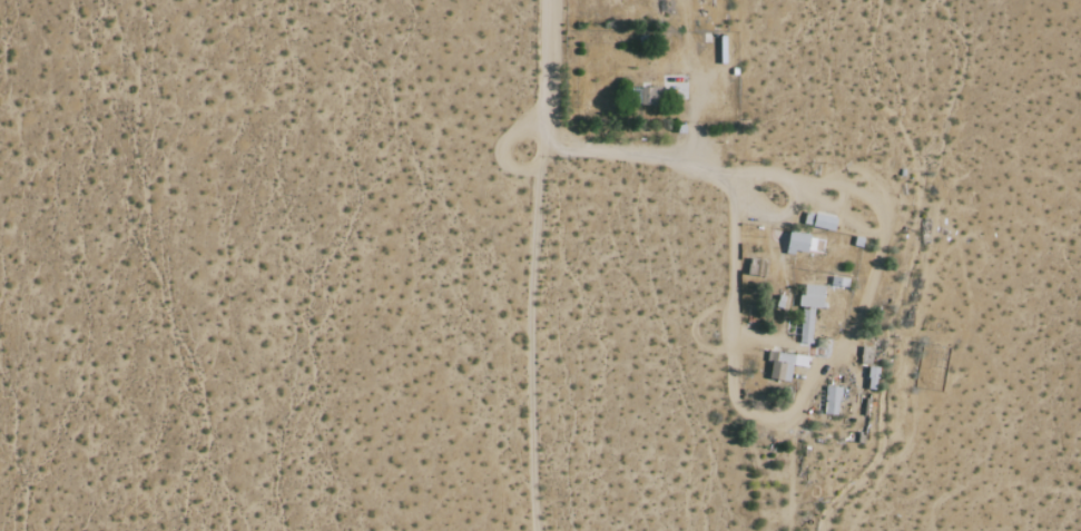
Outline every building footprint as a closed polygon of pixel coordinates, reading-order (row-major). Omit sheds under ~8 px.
[(836,218),(815,213),(812,227),(833,231),(836,218)] [(822,239),(789,232),(786,249),(819,255),(822,239)] [(811,344),(813,308),(823,308),(824,286),(805,285),(804,295),(799,295),(798,308),(801,308),(799,343),(811,344)] [(790,382),(791,366),(807,368),(808,356),(768,352),(767,361),(771,362),(769,380),(790,382)] [(823,414),(838,415),(839,387),(824,387),(823,414)]
